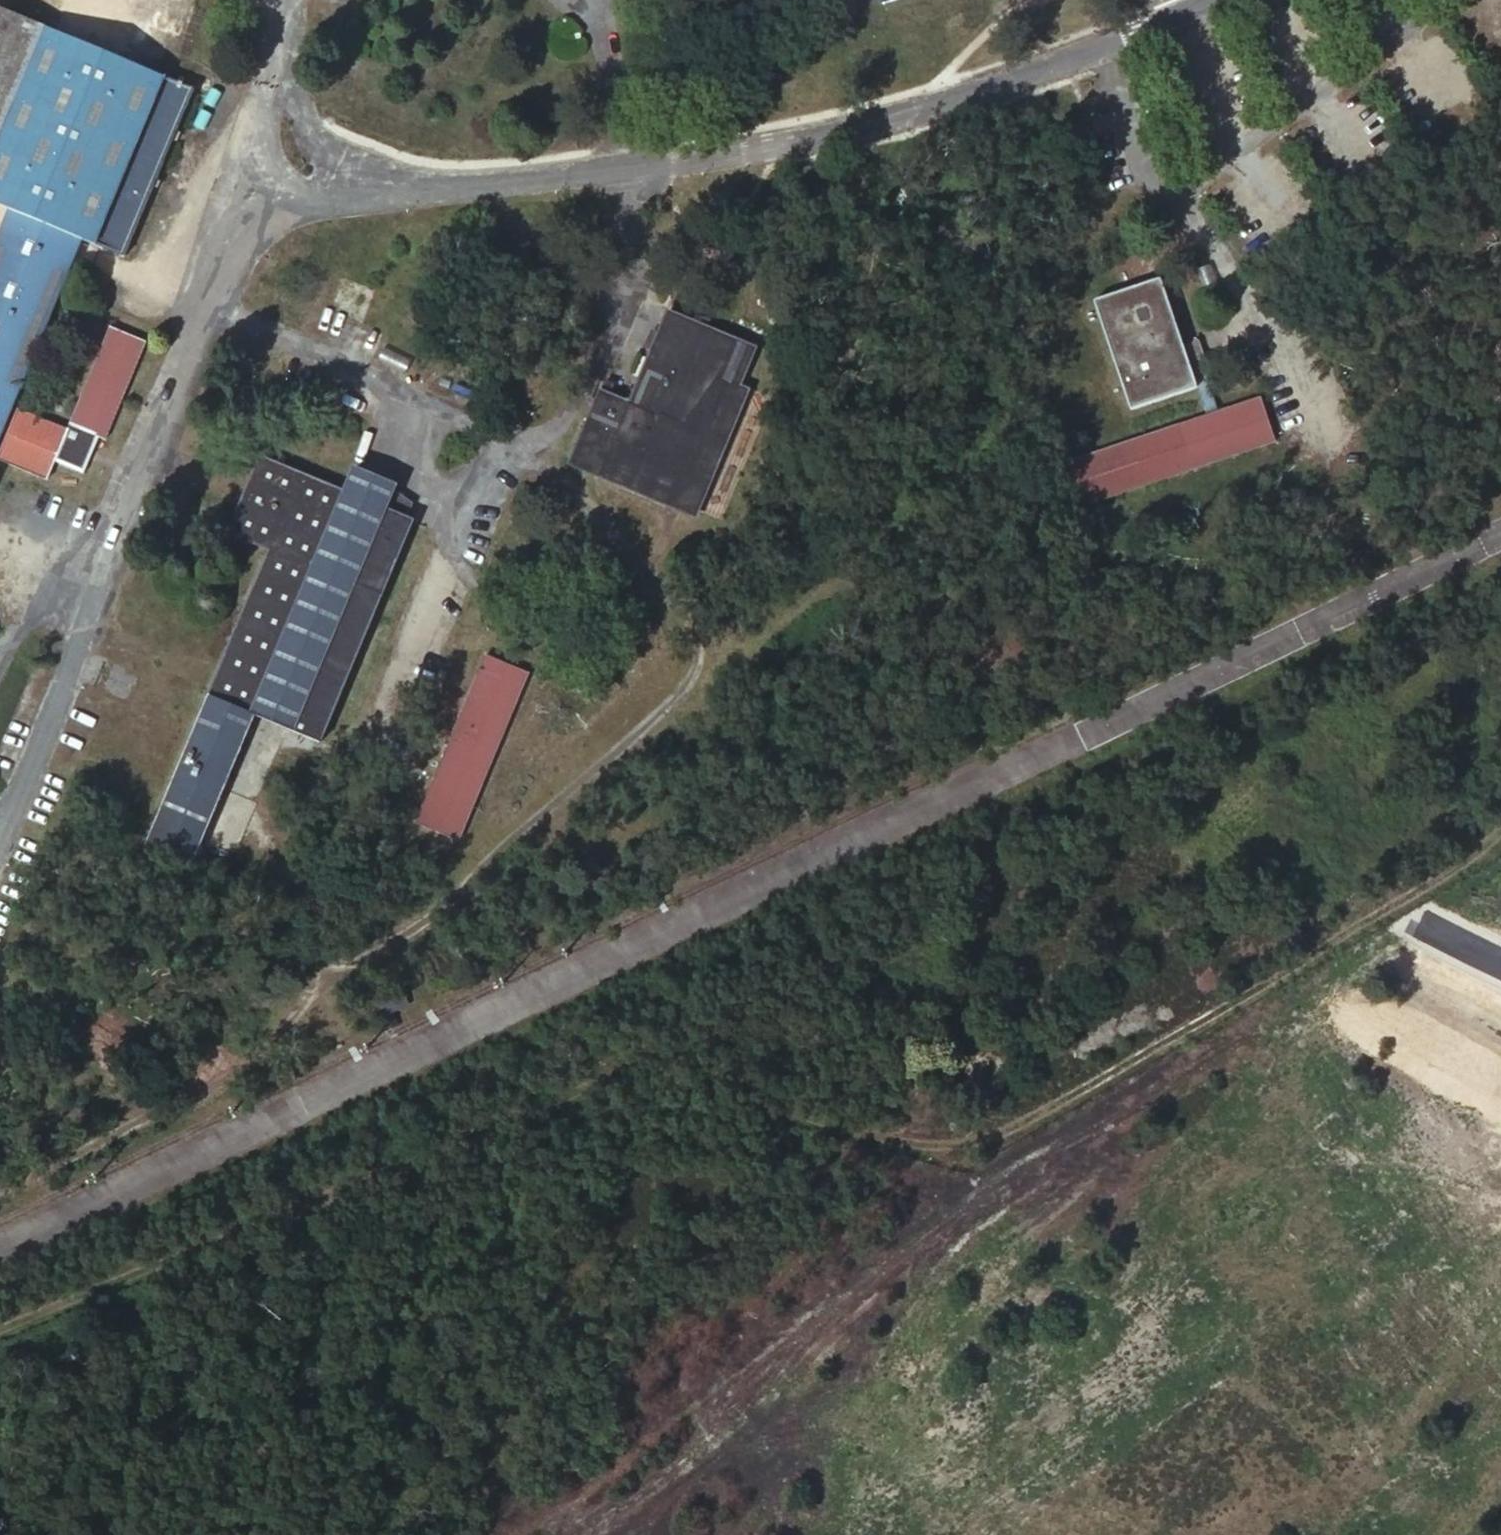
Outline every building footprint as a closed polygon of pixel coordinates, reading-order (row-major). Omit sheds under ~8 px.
[(3,426),(81,239),(122,256),(124,256),(194,89),(0,9),(0,205),(8,209),(0,229),(0,434),(3,426)] [(1093,300),(1130,410),(1197,388),(1183,346),(1160,278),(1093,300)] [(731,337),(667,311),(629,402),(600,390),(569,464),(695,516),(749,390),(739,386),(756,347),(731,337)] [(106,439),(146,341),(108,326),(68,424),(96,435),(106,439)] [(1218,411),(1196,341),(1183,346),(1197,388),(1206,415),(1218,411)] [(1206,415),(1071,460),(1086,504),(1274,442),(1260,398),(1218,411),(1206,415)] [(17,408),(9,429),(0,449),(0,450),(0,459),(46,478),(54,457),(67,428),(17,408)] [(96,435),(68,424),(67,428),(54,457),(82,469),(96,435)] [(9,429),(3,426),(0,434),(0,449),(9,429)] [(229,533),(267,549),(147,842),(195,861),(255,713),(323,741),(413,521),(386,509),(396,485),(354,467),(344,492),(260,457),(229,533)] [(507,664),(485,655),(415,822),(458,840),(529,673),(507,664)] [(80,985),(75,996),(89,1002),(94,991),(80,985)]
